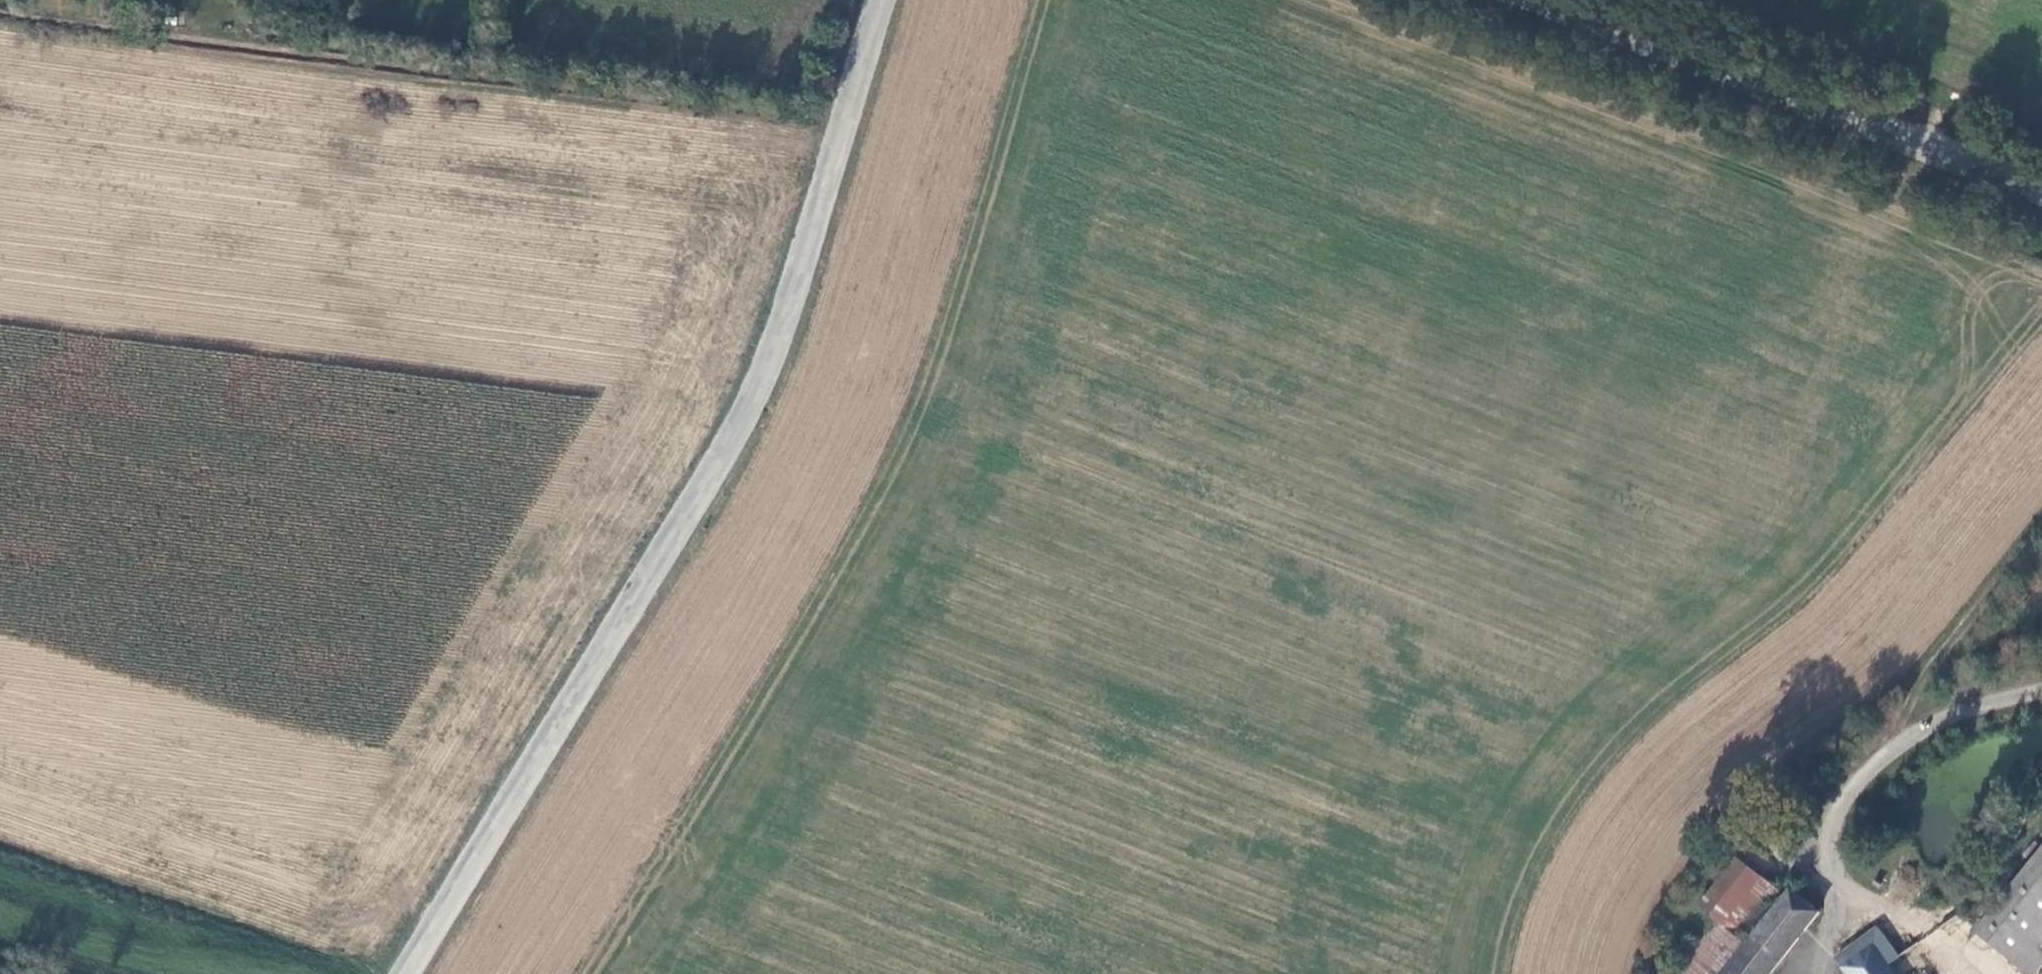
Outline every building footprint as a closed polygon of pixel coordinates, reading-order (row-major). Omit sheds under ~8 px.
[(1745,949),(1740,946),(1776,898),(1733,865),(1697,913),(1714,926),(1678,973),(1726,973),(1745,949)] [(1978,936),(2021,973),(2040,973),(2041,972),(2041,870),(1978,936)] [(1726,973),(1771,973),(1817,916),(1788,893),(1726,973)] [(1876,934),(1832,964),(1839,973),(1888,973),(1898,967),(1876,934)]
